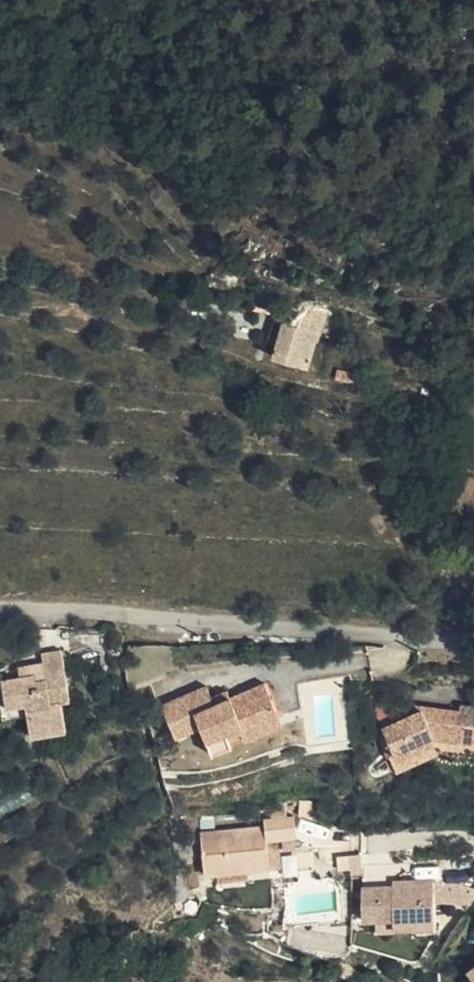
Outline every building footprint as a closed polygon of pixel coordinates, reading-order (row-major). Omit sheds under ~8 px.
[(285,313),(320,329),(333,300),(313,291),(305,310),(278,298),(269,321),(280,327),(285,313)] [(310,352),(320,329),(285,313),(280,327),(275,338),(310,352)] [(46,637),(47,646),(50,662),(42,664),(40,658),(25,661),(1,665),(6,702),(31,698),(36,723),(71,715),(66,686),(75,684),(65,633),(46,637)] [(50,662),(47,646),(23,650),(25,661),(40,658),(42,664),(50,662)] [(217,723),(231,719),(230,718),(281,698),(268,666),(233,680),(216,687),(213,680),(209,670),(188,678),(201,709),(208,726),(217,723)] [(216,687),(233,680),(231,674),(213,680),(216,687)] [(176,719),(201,709),(188,678),(164,687),(176,719)] [(465,716),(473,717),(473,691),(454,688),(453,697),(409,688),(407,699),(378,710),(386,737),(426,720),(449,724),(452,708),(465,709),(465,716)] [(244,715),(284,709),(281,698),(230,718),(231,719),(244,715)] [(463,726),(465,716),(465,709),(452,708),(449,724),(463,726)] [(235,730),(284,709),(244,715),(231,719),(235,730)] [(235,730),(231,719),(217,723),(208,726),(213,739),(235,730)] [(426,720),(386,737),(383,738),(388,750),(432,734),(426,720)] [(259,821),(198,829),(203,873),(215,871),(244,867),(264,864),(261,837),(293,833),(290,808),(258,812),(259,821)] [(410,910),(410,920),(437,920),(432,855),(360,857),(363,912),(393,911),(410,910)] [(215,871),(216,879),(245,875),(244,867),(215,871)] [(393,921),(410,920),(410,910),(393,911),(393,921)]
